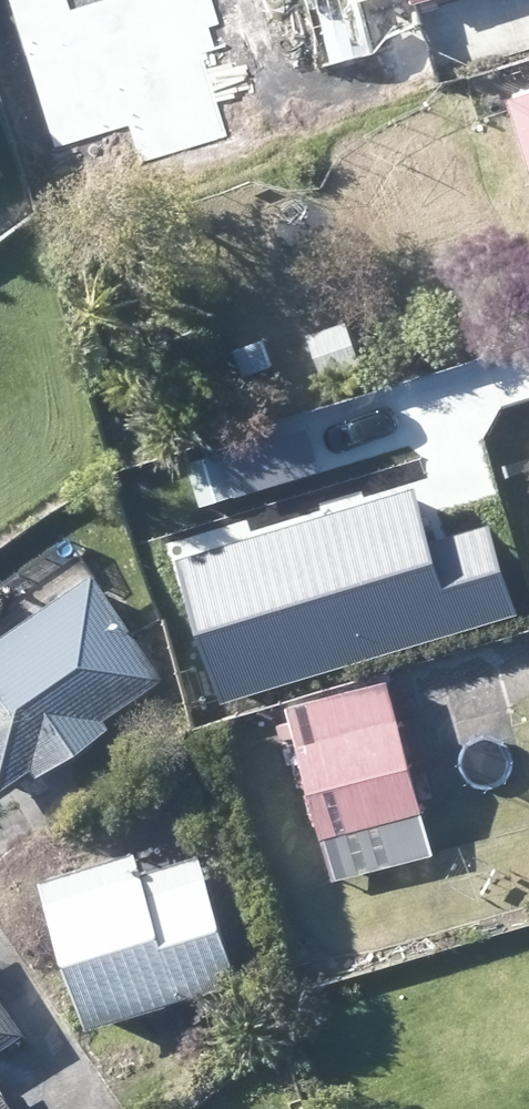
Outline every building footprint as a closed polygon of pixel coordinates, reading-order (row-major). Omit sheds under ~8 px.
[(324,65),(371,53),(357,0),(308,0),(324,65)] [(518,92),(526,117),(528,128),(528,89),(518,92)] [(349,319),(310,333),(329,381),(321,384),(329,400),(375,381),(349,319)] [(264,338),(226,351),(233,377),(273,366),(264,338)] [(510,417),(505,402),(490,356),(409,382),(413,392),(324,421),(339,466),(426,438),(428,443),(510,417)] [(321,471),(307,429),(286,437),(300,477),(321,471)] [(157,674),(61,540),(0,583),(0,602),(6,611),(0,615),(0,785),(28,766),(33,772),(61,753),(101,724),(96,718),(157,674)] [(482,582),(488,605),(528,594),(528,569),(482,582)] [(327,837),(424,814),(391,680),(330,694),(328,684),(301,690),(304,702),(294,703),(327,837)] [(48,879),(93,1024),(245,980),(206,854),(151,871),(145,851),(48,879)] [(18,1030),(0,1003),(0,1043),(18,1030)] [(0,1098),(0,1108),(8,1108),(0,1098)]
